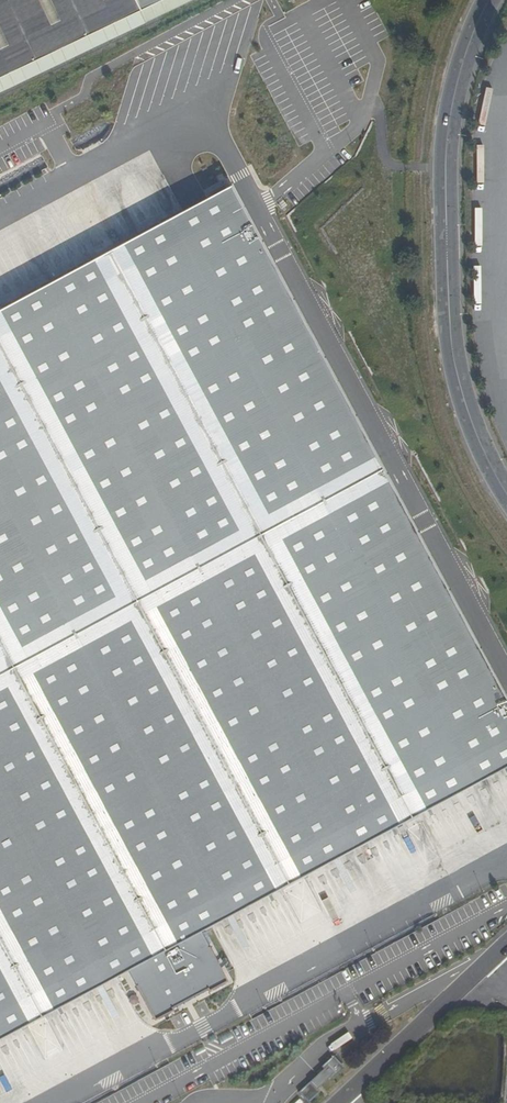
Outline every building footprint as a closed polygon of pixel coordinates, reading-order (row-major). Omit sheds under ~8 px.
[(49,54),(162,0),(0,0),(0,78),(49,54)] [(0,300),(0,1039),(125,971),(154,1026),(232,983),(203,930),(506,764),(506,702),(224,180),(0,300)] [(333,1054),(319,1068),(322,1071),(310,1083),(317,1090),(328,1078),(332,1083),(347,1068),(333,1054)]
